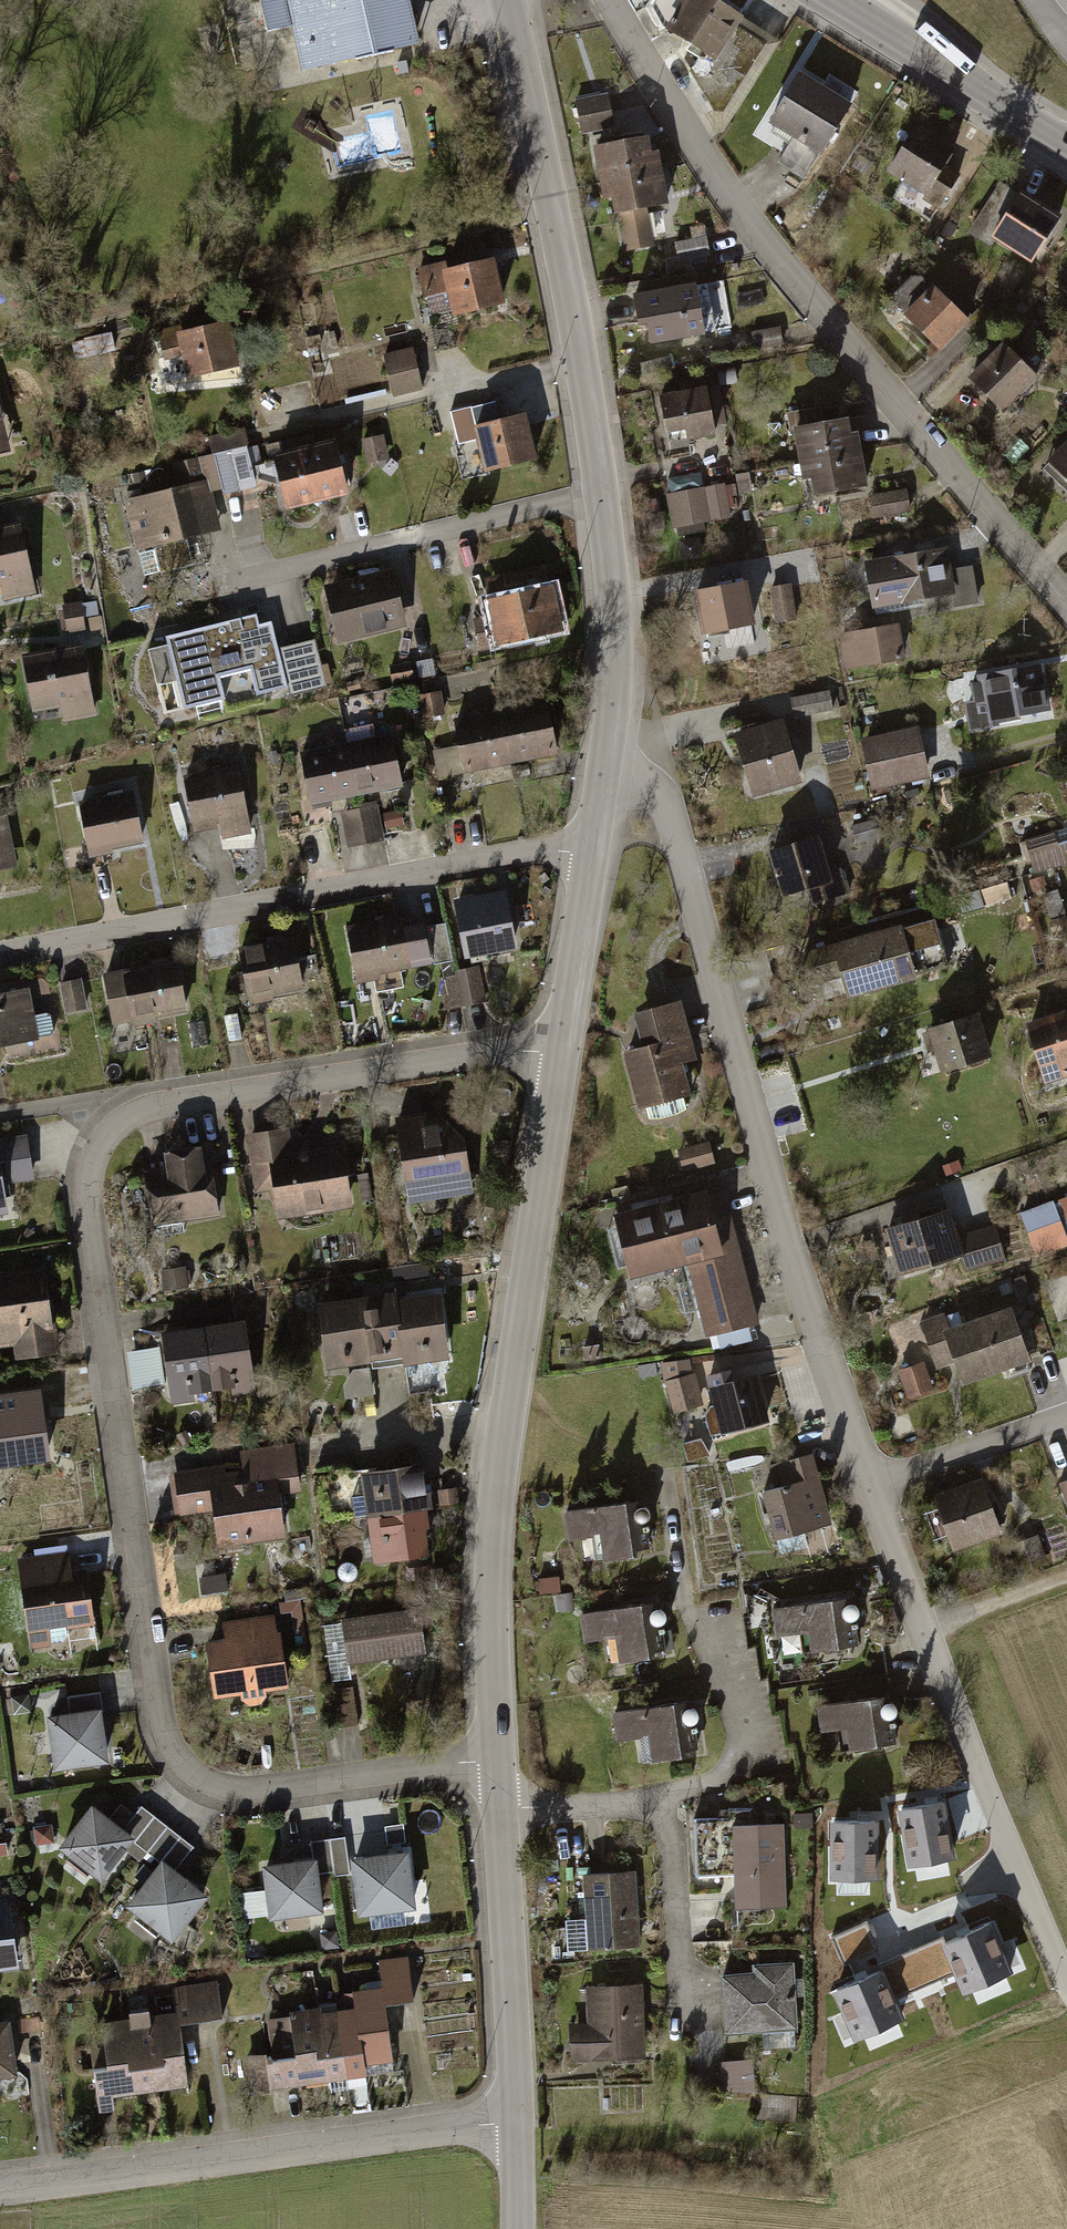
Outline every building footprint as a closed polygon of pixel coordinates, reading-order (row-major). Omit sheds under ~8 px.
[(307,73),(417,47),(407,2),(407,0),(259,0),(266,32),(296,25),(307,73)] [(698,59),(692,74),(722,135),(778,45),(710,0),(682,0),(660,33),(698,59)] [(804,177),(851,104),(796,69),(765,117),(793,135),(777,160),(804,177)] [(607,95),(575,101),(582,136),(614,130),(607,95)] [(926,191),(956,143),(917,118),(887,166),(926,191)] [(646,139),(591,150),(599,190),(663,177),(658,154),(649,156),(646,139)] [(663,177),(599,190),(601,203),(612,202),(616,219),(619,218),(626,250),(655,244),(649,214),(670,210),(663,177)] [(1019,189),(994,229),(1033,253),(1058,214),(1019,189)] [(416,269),(423,298),(447,292),(454,321),(506,309),(495,263),(447,274),(444,263),(416,269)] [(695,278),(633,288),(638,319),(646,318),(649,337),(703,329),(695,278)] [(931,279),(905,308),(944,344),(970,316),(931,279)] [(156,332),(164,363),(181,359),(187,384),(243,370),(231,324),(184,336),(181,326),(156,332)] [(1004,337),(968,373),(1004,409),(1040,372),(1004,337)] [(384,357),(393,398),(423,390),(413,350),(384,357)] [(706,382),(660,391),(668,432),(688,428),(689,438),(716,433),(706,382)] [(800,460),(861,451),(858,426),(851,427),(849,412),(794,420),(800,460)] [(475,441),(483,478),(537,466),(526,419),(477,430),(472,431),(475,441)] [(8,455),(0,421),(0,457),(8,455)] [(224,497),(257,489),(252,465),(261,463),(257,446),(249,447),(245,430),(207,438),(212,457),(173,466),(179,489),(209,482),(212,494),(222,491),(224,497)] [(390,461),(384,436),(362,441),(367,466),(390,461)] [(1048,456),(1066,476),(1066,437),(1048,456)] [(272,459),(284,513),(347,499),(335,445),(272,459)] [(861,451),(800,460),(802,476),(812,474),(815,491),(867,482),(861,451)] [(123,503),(135,555),(221,533),(212,494),(209,482),(179,489),(123,503)] [(725,482),(665,493),(672,528),(731,517),(725,482)] [(907,491),(870,497),(874,519),(910,513),(907,491)] [(0,531),(0,592),(2,592),(4,602),(35,595),(20,526),(0,531)] [(947,545),(863,561),(872,609),(956,593),(947,545)] [(483,603),(485,615),(472,618),(480,653),(563,636),(553,588),(549,589),(544,568),(483,581),(487,602),(483,603)] [(395,573),(325,592),(338,642),(408,623),(395,573)] [(745,577),(694,588),(703,630),(754,619),(745,577)] [(770,589),(776,624),(797,621),(791,586),(770,589)] [(240,625),(166,644),(184,713),(224,703),(218,679),(250,670),(257,698),(287,690),(276,653),(269,626),(258,629),(256,621),(240,625)] [(900,621),(840,630),(846,666),(905,656),(900,621)] [(315,642),(276,653),(287,690),(290,700),(328,689),(315,642)] [(81,647),(21,659),(33,717),(62,711),(64,723),(96,717),(81,647)] [(1049,708),(1042,662),(981,672),(983,680),(970,682),(972,696),(962,698),(967,729),(992,724),(991,718),(1049,708)] [(411,663),(390,667),(393,683),(414,679),(411,663)] [(441,692),(418,696),(422,720),(445,715),(441,692)] [(548,702),(502,711),(513,767),(559,759),(548,702)] [(513,767),(502,711),(453,721),(464,776),(513,767)] [(784,720),(737,733),(753,790),(800,777),(784,720)] [(918,730),(861,742),(871,792),(928,780),(918,730)] [(391,737),(347,746),(357,800),(402,791),(391,737)] [(347,746),(301,755),(312,809),(357,800),(347,746)] [(237,768),(182,781),(195,836),(219,831),(221,841),(253,834),(237,768)] [(132,798),(76,809),(86,860),(142,849),(132,798)] [(347,842),(389,833),(381,798),(339,807),(347,842)] [(388,825),(407,823),(405,802),(386,803),(388,825)] [(0,819),(0,872),(17,868),(6,817),(0,819)] [(1026,842),(1035,875),(1066,866),(1066,829),(1026,842)] [(817,832),(773,843),(784,887),(828,877),(817,832)] [(504,892),(455,905),(470,961),(519,948),(504,892)] [(399,914),(346,926),(359,984),(433,968),(423,926),(403,930),(399,914)] [(901,922),(831,940),(845,993),(915,975),(901,922)] [(305,994),(297,943),(239,952),(247,1003),(305,994)] [(446,971),(452,1006),(489,1000),(483,964),(446,971)] [(178,965),(101,978),(110,1027),(186,1014),(178,965)] [(66,1007),(90,1005),(88,973),(64,975),(66,1007)] [(0,1000),(0,1048),(35,1043),(29,996),(0,1000)] [(682,1003),(633,1016),(643,1052),(622,1058),(637,1114),(691,1100),(682,1066),(698,1062),(682,1003)] [(971,1012),(925,1026),(939,1070),(985,1055),(971,1012)] [(1024,1030),(1043,1087),(1066,1079),(1064,1073),(1066,1072),(1066,1016),(1024,1030)] [(395,1112),(409,1199),(474,1188),(467,1130),(435,1106),(395,1112)] [(290,1123),(246,1130),(255,1189),(269,1187),(273,1214),(353,1201),(342,1136),(325,1139),(324,1130),(292,1135),(290,1123)] [(10,1209),(5,1178),(35,1173),(27,1131),(0,1135),(0,1211),(10,1209)] [(141,1164),(150,1221),(220,1210),(212,1162),(205,1163),(201,1136),(163,1142),(166,1159),(141,1164)] [(715,1138),(682,1142),(685,1166),(718,1161),(715,1138)] [(614,1206),(631,1271),(689,1257),(708,1332),(760,1319),(725,1178),(614,1206)] [(1024,1209),(1039,1249),(1066,1239),(1066,1218),(1059,1196),(1024,1209)] [(884,1230),(899,1278),(964,1258),(958,1239),(949,1210),(884,1230)] [(964,1258),(966,1273),(1006,1261),(996,1227),(958,1239),(964,1258)] [(0,1270),(0,1342),(13,1340),(15,1356),(57,1350),(46,1263),(0,1270)] [(193,1283),(193,1265),(165,1265),(165,1283),(193,1283)] [(370,1352),(405,1347),(397,1293),(396,1286),(362,1291),(370,1352)] [(440,1287),(397,1293),(405,1347),(407,1359),(449,1353),(440,1287)] [(370,1352),(362,1291),(316,1296),(326,1364),(372,1357),(370,1352)] [(946,1325),(964,1381),(1029,1360),(1010,1304),(946,1325)] [(245,1312),(204,1318),(213,1385),(231,1383),(232,1392),(255,1388),(248,1339),(245,1312)] [(162,1324),(172,1401),(195,1398),(193,1388),(213,1385),(204,1318),(162,1324)] [(909,1396),(933,1389),(924,1360),(899,1367),(909,1396)] [(719,1430),(769,1416),(757,1371),(734,1377),(730,1362),(703,1369),(719,1430)] [(44,1390),(0,1396),(0,1448),(22,1445),(24,1454),(47,1451),(41,1407),(47,1407),(44,1390)] [(213,1510),(217,1542),(287,1533),(282,1487),(300,1484),(297,1441),(241,1447),(243,1466),(226,1469),(225,1460),(170,1471),(175,1513),(213,1510)] [(762,1483),(775,1535),(831,1522),(814,1451),(769,1462),(773,1480),(762,1483)] [(361,1461),(367,1511),(427,1502),(429,1502),(422,1453),(361,1461)] [(984,1477),(936,1493),(955,1549),(1003,1533),(984,1477)] [(567,1533),(590,1532),(594,1554),(651,1546),(647,1517),(648,1515),(650,1512),(650,1508),(650,1504),(645,1499),(644,1495),(563,1508),(567,1533)] [(427,1502),(367,1511),(373,1557),(429,1548),(426,1520),(430,1520),(427,1502)] [(19,1556),(31,1644),(70,1639),(68,1624),(95,1620),(88,1564),(70,1567),(68,1549),(19,1556)] [(850,1594),(773,1603),(776,1635),(803,1629),(805,1650),(859,1643),(854,1615),(857,1613),(859,1609),(860,1604),(857,1598),(854,1596),(850,1596),(850,1594)] [(580,1608),(585,1639),(605,1635),(609,1658),(666,1649),(662,1619),(664,1616),(666,1612),(666,1606),(663,1602),(659,1601),(658,1595),(580,1608)] [(282,1603),(287,1640),(308,1637),(303,1600),(282,1603)] [(419,1602),(342,1612),(348,1657),(425,1647),(419,1602)] [(223,1633),(207,1636),(214,1693),(241,1690),(241,1697),(246,1700),(249,1702),(260,1701),(267,1693),(266,1686),(287,1684),(281,1626),(277,1626),(276,1612),(222,1619),(223,1633)] [(817,1700),(818,1727),(846,1722),(850,1744),(896,1739),(891,1713),(894,1710),(897,1706),(896,1700),(893,1696),(889,1695),(888,1688),(817,1700)] [(610,1706),(614,1736),(645,1732),(646,1755),(698,1746),(695,1720),(695,1717),(698,1714),(699,1711),(698,1704),(695,1701),(691,1700),(690,1693),(672,1696),(610,1706)] [(101,1703),(47,1710),(54,1763),(107,1756),(101,1703)] [(924,1758),(905,1762),(907,1774),(927,1770),(924,1758)] [(56,1842),(96,1876),(133,1834),(93,1800),(56,1842)] [(942,1801),(901,1808),(911,1862),(951,1855),(942,1801)] [(874,1820),(833,1820),(834,1876),(875,1876),(874,1820)] [(787,1822),(733,1821),(732,1899),(786,1900),(787,1822)] [(389,1831),(354,1833),(355,1845),(389,1843),(389,1831)] [(351,1834),(334,1835),(336,1871),(352,1870),(351,1834)] [(416,1901),(410,1848),(356,1854),(362,1907),(416,1901)] [(318,1854),(265,1860),(271,1915),(326,1910),(318,1854)] [(177,1939),(208,1891),(162,1855),(128,1902),(177,1939)] [(635,1868),(587,1869),(590,1941),(638,1939),(635,1868)] [(18,1963),(9,1898),(0,1899),(0,1966),(18,1963)] [(867,1920),(831,1936),(843,1964),(879,1949),(867,1920)] [(943,1935),(910,1949),(925,1985),(958,1971),(965,1989),(1009,1970),(989,1923),(946,1941),(943,1935)] [(880,1970),(837,1988),(857,2035),(901,2017),(893,1998),(925,1985),(910,1949),(878,1963),(880,1970)] [(383,1982),(356,1986),(358,2001),(366,2060),(393,2056),(386,2000),(415,1996),(409,1953),(379,1957),(383,1982)] [(753,1959),(753,1967),(724,1968),(726,2029),(797,2027),(795,1958),(753,1959)] [(179,2007),(103,2017),(108,2059),(93,2061),(98,2105),(114,2103),(112,2092),(187,2082),(179,2018),(224,2013),(220,1980),(177,1985),(179,2007)] [(570,2021),(572,2054),(644,2051),(641,1981),(586,1983),(587,2020),(570,2021)] [(366,2060),(358,2001),(339,2004),(348,2074),(367,2071),(366,2060)] [(348,2074),(339,2004),(321,2006),(321,2003),(289,2007),(290,2013),(299,2081),(348,2074)] [(299,2081),(290,2013),(267,2016),(271,2043),(245,2051),(250,2087),(299,2081)] [(0,2016),(0,2073),(21,2069),(12,2014),(0,2016)] [(725,2087),(756,2087),(756,2058),(725,2058),(725,2087)]
